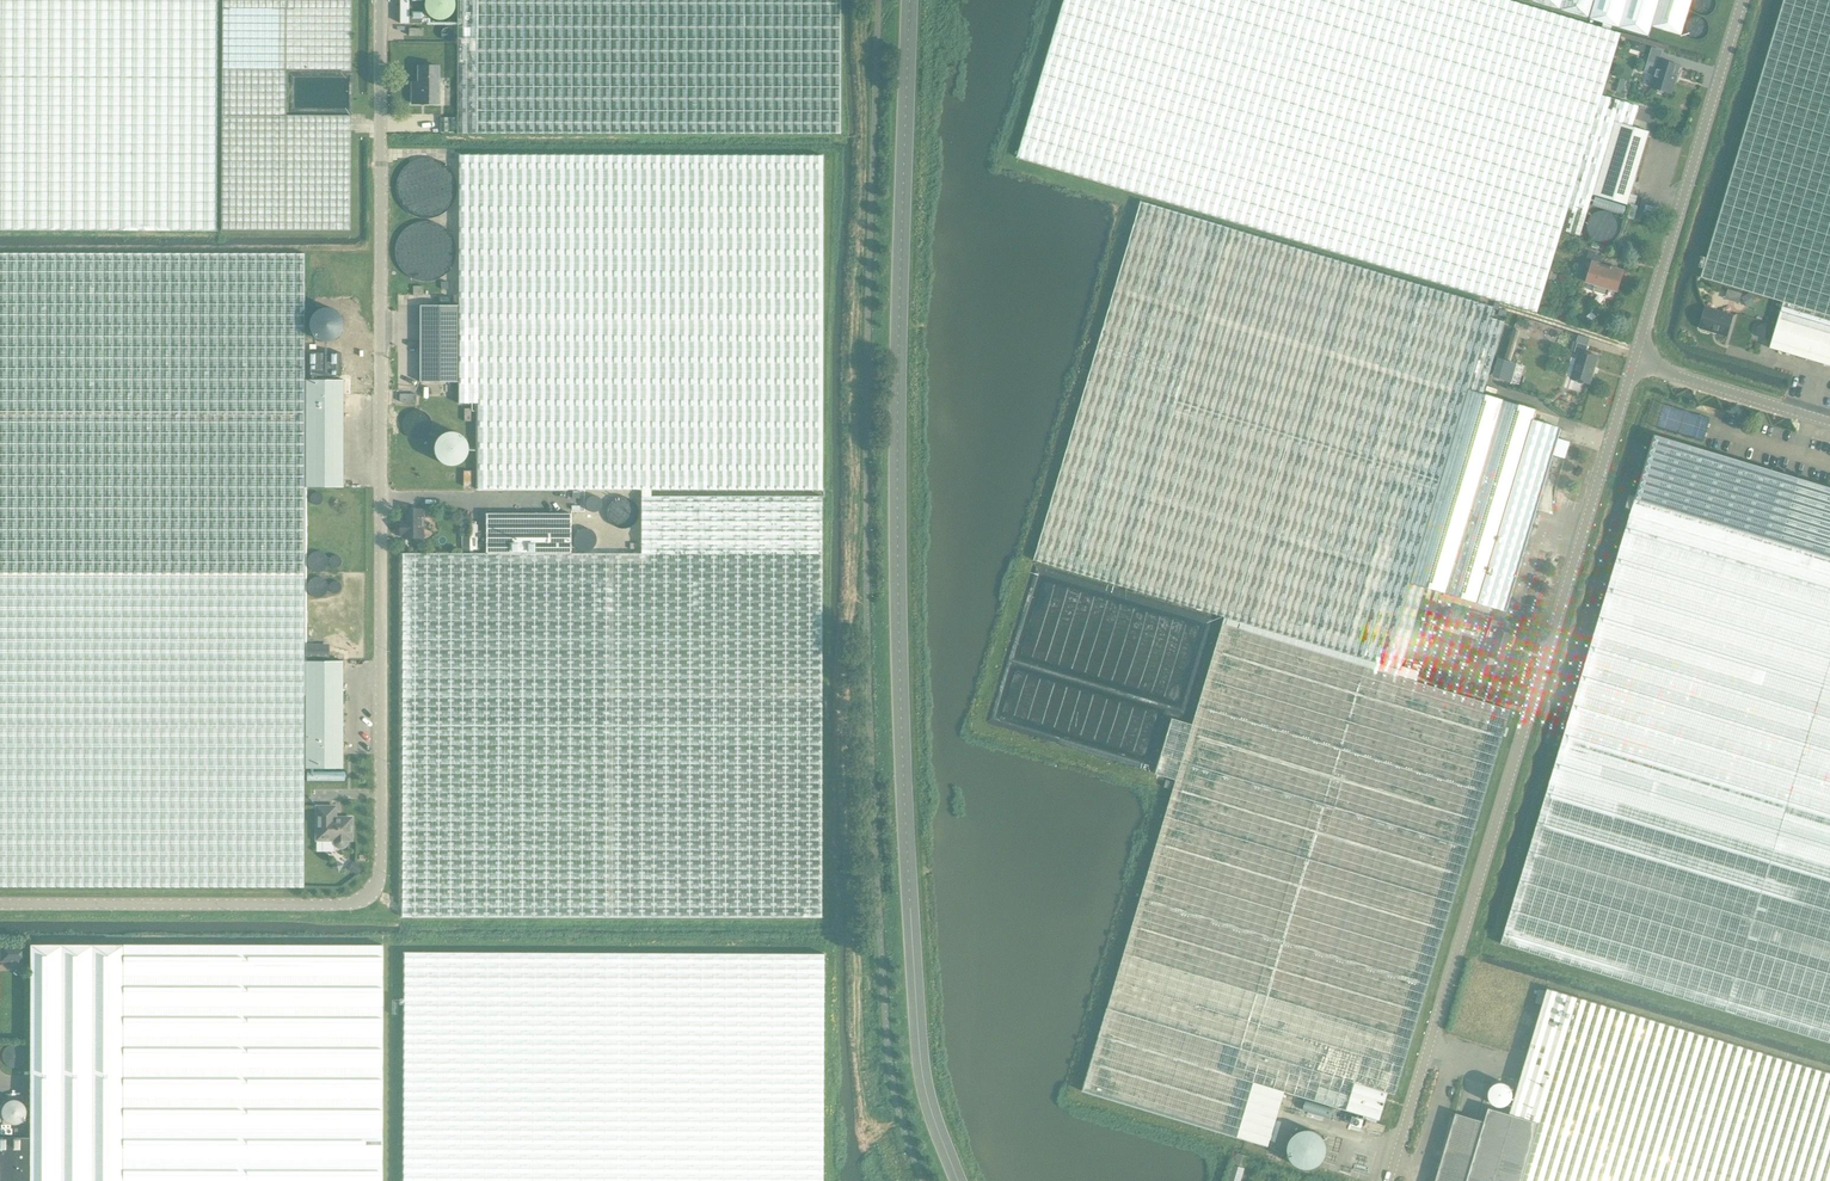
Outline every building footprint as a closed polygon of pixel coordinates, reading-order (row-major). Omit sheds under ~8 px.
[(215,231),(216,0),(0,0),(0,230),(215,231)] [(222,230),(350,231),(351,116),(287,115),(287,70),(351,71),(351,0),(223,0),(222,230)] [(400,24),(409,24),(421,24),(421,0),(400,0),(400,24)] [(457,133),(840,133),(840,0),(457,0),(457,133)] [(1614,121),(1633,127),(1639,106),(1602,95),(1621,33),(1509,0),(1064,0),(1017,157),(1244,224),(1537,312),(1562,230),(1580,235),(1593,194),(1614,121)] [(1649,37),(1652,26),(1681,35),(1692,0),(1526,0),(1649,37)] [(1780,311),(1829,326),(1829,0),(1784,0),(1701,277),(1783,302),(1780,311)] [(1659,60),(1651,87),(1656,89),(1658,91),(1663,93),(1666,91),(1671,93),(1680,66),(1659,60)] [(439,103),(439,66),(417,66),(417,89),(412,89),(412,103),(439,103)] [(1633,127),(1614,121),(1593,194),(1628,205),(1649,132),(1633,127)] [(641,489),(641,495),(650,495),(650,489),(822,490),(822,155),(459,154),(459,305),(458,381),(458,403),(477,403),(477,489),(641,489)] [(1401,669),(1422,597),(1483,394),(1505,322),(1490,317),(1493,307),(1141,202),(1034,560),(1401,669)] [(1595,284),(1593,291),(1607,296),(1610,289),(1617,291),(1623,270),(1600,263),(1602,255),(1589,252),(1586,262),(1592,264),(1586,282),(1595,284)] [(305,573),(305,486),(305,379),(305,253),(0,253),(0,573),(305,573)] [(458,381),(459,305),(420,305),(420,381),(458,381)] [(310,323),(310,324),(310,325),(310,326),(310,327),(310,328),(310,329),(311,330),(311,331),(312,332),(312,333),(313,334),(314,335),(315,336),(316,337),(317,338),(318,338),(319,339),(320,339),(321,339),(322,340),(323,340),(324,340),(325,340),(326,340),(327,340),(328,340),(329,340),(330,340),(331,340),(332,339),(333,339),(334,339),(335,338),(336,337),(337,336),(338,336),(338,335),(339,334),(340,334),(340,333),(341,332),(341,331),(342,330),(342,329),(342,328),(342,327),(343,326),(343,325),(343,324),(343,323),(343,322),(343,321),(342,320),(342,319),(342,318),(341,317),(341,316),(341,315),(340,314),(339,313),(338,312),(338,311),(337,311),(336,310),(335,310),(334,309),(333,308),(332,308),(331,308),(330,307),(329,307),(328,307),(327,307),(326,307),(325,307),(324,307),(323,307),(322,308),(321,308),(320,308),(319,309),(318,309),(317,310),(316,310),(315,311),(315,312),(314,312),(313,313),(313,314),(312,315),(311,316),(311,317),(311,318),(310,319),(310,320),(310,321),(310,322),(310,323)] [(1705,307),(1699,328),(1712,331),(1712,329),(1718,331),(1717,332),(1727,335),(1733,315),(1705,307)] [(1780,311),(1769,348),(1829,366),(1829,326),(1780,311)] [(1505,358),(1510,360),(1517,334),(1513,332),(1505,358)] [(1589,383),(1598,356),(1586,352),(1588,346),(1577,343),(1574,352),(1579,353),(1571,378),(1575,379),(1577,383),(1582,384),(1585,382),(1589,383)] [(310,352),(310,375),(341,375),(341,352),(310,352)] [(1492,378),(1504,381),(1506,372),(1495,369),(1492,378)] [(344,379),(305,379),(305,486),(343,487),(344,379)] [(1536,409),(1483,394),(1422,597),(1437,602),(1440,591),(1507,611),(1554,455),(1565,458),(1570,442),(1559,438),(1562,428),(1533,420),(1536,409)] [(1501,941),(1558,959),(1829,1041),(1829,487),(1654,435),(1635,499),(1501,941)] [(822,495),(650,495),(641,495),(641,553),(571,553),(486,553),(402,553),(402,916),(821,917),(822,495)] [(402,536),(402,537),(424,537),(424,508),(402,508),(402,518),(400,518),(400,536),(402,536)] [(486,513),(486,553),(571,553),(571,513),(486,513)] [(463,517),(457,522),(461,528),(467,523),(463,517)] [(0,573),(0,886),(304,886),(305,768),(305,660),(305,573),(0,573)] [(1423,637),(1428,638),(1436,612),(1431,610),(1423,637)] [(1503,623),(1492,619),(1487,637),(1492,639),(1488,655),(1506,661),(1514,633),(1501,630),(1503,623)] [(1285,1091),(1344,1109),(1379,1120),(1382,1111),(1388,1092),(1394,1094),(1510,709),(1223,623),(1193,724),(1172,718),(1155,774),(1176,780),(1108,1008),(1083,1091),(1268,1146),(1285,1091)] [(329,643),(306,644),(307,659),(329,659),(329,643)] [(305,660),(305,768),(343,768),(343,660),(305,660)] [(1401,669),(1399,676),(1416,681),(1419,671),(1402,666),(1401,669)] [(337,846),(339,847),(342,847),(345,845),(347,843),(347,840),(347,839),(352,839),(352,818),(335,818),(335,806),(317,806),(317,839),(334,839),(334,840),(335,843),(337,846)] [(353,861),(348,869),(358,875),(363,866),(353,861)] [(382,1134),(382,945),(30,944),(30,1137),(30,1180),(381,1180),(382,1134)] [(2,946),(2,961),(26,961),(26,946),(2,946)] [(823,953),(404,952),(403,1180),(822,1180),(823,953)] [(1509,1114),(1537,1122),(1575,997),(1547,989),(1509,1114)] [(1575,997),(1537,1122),(1520,1180),(1829,1180),(1829,1074),(1575,997)] [(1537,1122),(1509,1114),(1488,1108),(1484,1121),(1456,1113),(1435,1180),(1520,1180),(1537,1122)] [(1364,1126),(1383,1132),(1386,1126),(1367,1119),(1364,1126)] [(30,1137),(0,1137),(0,1180),(30,1180),(30,1137)]
